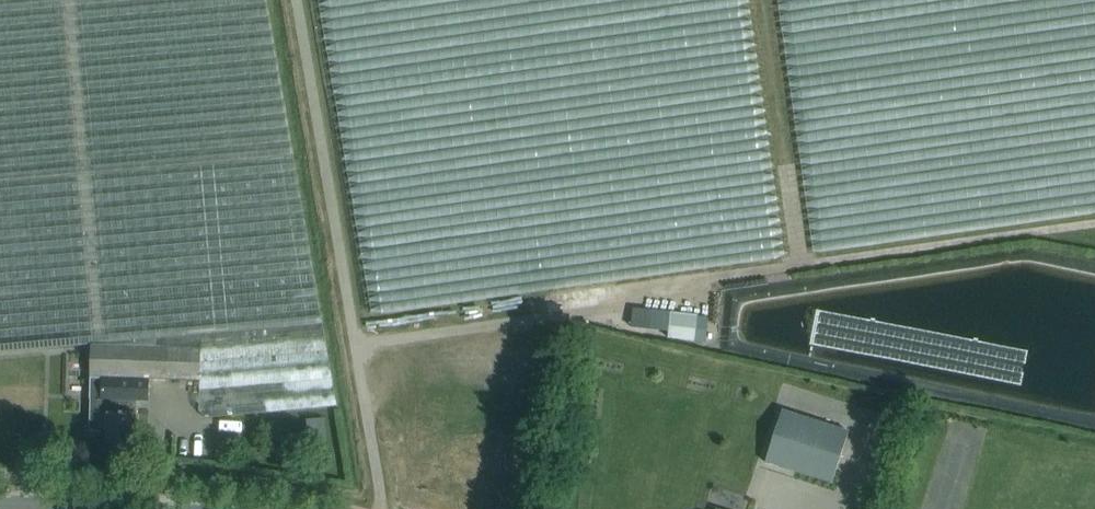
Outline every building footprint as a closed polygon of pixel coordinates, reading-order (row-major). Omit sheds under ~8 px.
[(90,345),(90,377),(101,378),(149,379),(199,381),(198,410),(204,418),(336,406),(261,0),(0,0),(0,352),(90,345)] [(674,343),(702,346),(703,333),(676,330),(674,343)] [(88,430),(88,432),(99,432),(107,432),(107,444),(120,444),(120,446),(131,447),(131,444),(134,445),(135,414),(135,401),(148,401),(149,379),(101,378),(90,377),(89,399),(91,399),(89,430),(88,430)] [(764,462),(831,484),(848,432),(781,410),(764,462)] [(57,453),(57,463),(76,463),(75,453),(57,453)]
